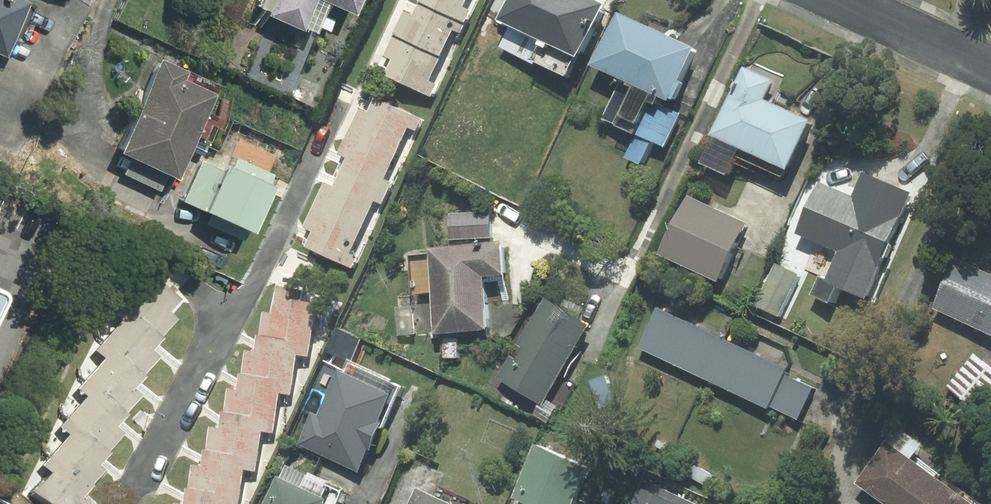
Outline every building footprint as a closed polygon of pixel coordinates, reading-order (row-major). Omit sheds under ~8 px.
[(8,57),(31,4),(21,0),(0,0),(0,53),(8,57)] [(307,28),(320,34),(332,5),(358,16),(365,0),(266,0),(263,8),(272,12),(270,16),(306,31),(307,28)] [(418,3),(464,24),(470,10),(462,6),(465,0),(419,0),(418,3)] [(498,20),(509,26),(499,47),(564,79),(601,4),(593,0),(508,0),(498,20)] [(464,24),(418,3),(413,14),(403,9),(391,36),(438,58),(451,30),(459,33),(464,24)] [(638,164),(650,140),(662,146),(678,113),(664,107),(692,47),(615,11),(590,64),(620,78),(600,119),(634,135),(623,157),(638,164)] [(438,58),(391,36),(382,56),(390,60),(383,75),(430,96),(435,84),(427,81),(438,58)] [(164,61),(122,154),(180,180),(223,87),(164,61)] [(771,103),(784,76),(754,63),(750,70),(742,66),(698,161),(725,173),(733,155),(781,177),(808,120),(771,103)] [(348,129),(395,151),(406,127),(415,131),(420,118),(373,97),(367,112),(358,108),(348,129)] [(340,172),(386,193),(391,182),(383,178),(395,151),(348,129),(337,153),(346,157),(340,172)] [(227,172),(204,162),(187,200),(253,231),(274,186),(271,185),(276,175),(239,158),(234,167),(227,172)] [(340,172),(333,187),(323,182),(313,203),(362,225),(373,201),(380,204),(386,193),(340,172)] [(908,193),(862,172),(851,196),(819,182),(797,232),(838,250),(825,280),(863,296),(908,193)] [(686,195),(658,254),(715,281),(743,222),(686,195)] [(349,254),(362,225),(313,203),(302,228),(311,232),(304,247),(351,268),(356,257),(349,254)] [(449,239),(489,238),(488,213),(449,214),(449,239)] [(499,246),(406,254),(410,295),(398,296),(401,335),(482,327),(479,297),(503,295),(499,246)] [(954,258),(932,306),(990,333),(990,275),(954,258)] [(777,317),(796,275),(774,265),(755,307),(777,317)] [(158,278),(131,309),(163,336),(179,319),(171,313),(182,300),(158,278)] [(258,336),(309,343),(316,302),(300,300),(302,290),(275,285),(270,313),(262,312),(258,336)] [(497,377),(540,403),(587,325),(544,299),(497,377)] [(131,309),(104,340),(145,376),(162,357),(154,350),(165,338),(163,336),(131,309)] [(704,379),(723,340),(660,309),(641,348),(704,379)] [(241,374),(292,381),(296,355),(307,357),(309,343),(258,336),(256,335),(253,352),(244,350),(241,374)] [(104,359),(87,378),(127,413),(143,395),(135,388),(145,376),(104,340),(95,350),(104,359)] [(723,340),(704,379),(766,408),(767,405),(781,374),(784,368),(723,340)] [(973,354),(945,387),(977,413),(990,395),(990,369),(973,354)] [(310,414),(297,445),(356,470),(366,449),(369,450),(378,429),(382,431),(400,387),(345,363),(341,374),(337,372),(317,417),(310,414)] [(223,412),(275,420),(279,394),(290,395),(292,381),(241,374),(239,374),(236,390),(227,389),(223,412)] [(797,419),(811,389),(781,374),(767,405),(797,419)] [(88,397),(70,417),(110,451),(126,433),(118,427),(129,414),(127,413),(87,378),(78,388),(88,397)] [(205,451),(257,458),(260,432),(273,433),(275,420),(223,412),(221,412),(219,428),(209,427),(205,451)] [(70,435),(56,452),(94,485),(107,470),(101,465),(112,452),(110,451),(70,417),(61,427),(70,435)] [(854,482),(884,503),(934,503),(947,486),(884,441),(854,482)] [(534,445),(511,497),(526,503),(570,503),(586,468),(534,445)] [(187,489),(239,496),(243,469),(255,471),(257,458),(205,451),(203,451),(201,466),(191,464),(187,489)] [(95,486),(94,485),(56,452),(44,464),(53,472),(35,493),(48,503),(90,503),(84,498),(95,486)] [(341,491),(283,466),(278,478),(275,477),(264,503),(336,503),(341,491)] [(645,484),(636,503),(692,503),(645,484)] [(934,503),(972,503),(947,486),(934,503)] [(239,496),(187,489),(185,488),(183,503),(172,502),(172,503),(238,503),(239,496)] [(415,488),(408,503),(451,503),(415,488)]
